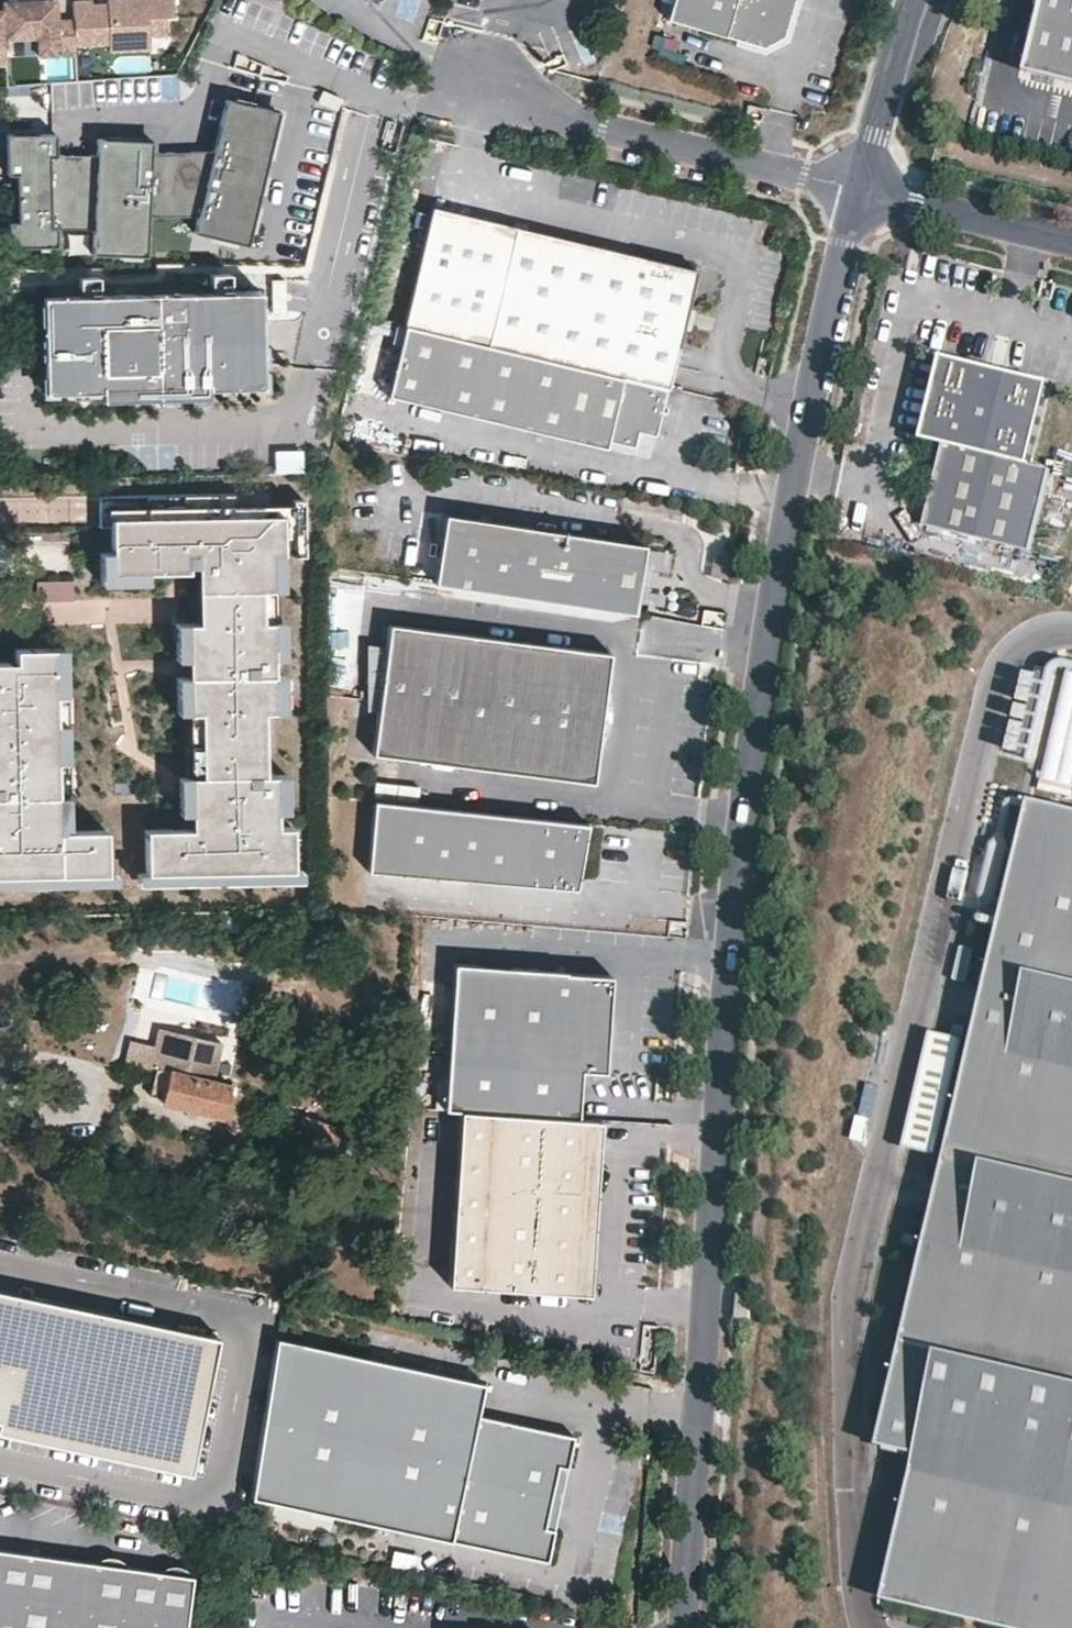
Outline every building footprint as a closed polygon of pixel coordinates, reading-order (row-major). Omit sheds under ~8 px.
[(108,8),(93,9),(92,1),(73,3),(75,21),(76,46),(112,43),(112,50),(153,47),(152,33),(168,32),(167,14),(175,13),(174,0),(107,0),(108,8)] [(665,17),(762,46),(782,35),(792,0),(670,0),(665,17)] [(1026,69),(1071,81),(1071,0),(1043,0),(1026,69)] [(57,1),(2,5),(3,15),(0,15),(0,53),(6,53),(6,44),(37,43),(38,61),(59,60),(59,55),(77,54),(76,46),(75,21),(58,22),(57,1)] [(778,50),(782,35),(762,46),(778,50)] [(339,108),(344,97),(324,88),(319,100),(339,108)] [(209,149),(194,213),(191,230),(243,243),(276,109),(222,96),(211,143),(209,149)] [(52,226),(52,153),(52,132),(2,132),(2,172),(13,172),(13,220),(3,220),(3,244),(52,244),(52,226)] [(144,214),(147,151),(148,138),(92,136),(92,153),(89,226),(89,252),(142,253),(144,214)] [(194,213),(209,149),(147,151),(144,214),(194,213)] [(89,226),(92,153),(52,153),(52,226),(89,226)] [(428,205),(399,323),(401,323),(643,381),(661,385),(663,386),(691,268),(428,205)] [(256,289),(38,294),(40,388),(92,387),(198,385),(258,383),(256,289)] [(643,381),(401,323),(384,394),(600,445),(602,438),(628,444),(632,429),(643,381)] [(920,523),(1027,549),(1047,467),(1026,462),(1046,379),(1004,369),(1003,373),(979,367),(980,363),(938,353),(918,436),(940,441),(920,523)] [(1004,369),(980,363),(979,367),(1003,373),(1004,369)] [(649,433),(661,385),(643,381),(632,429),(649,433)] [(198,385),(92,387),(92,397),(198,395),(198,385)] [(302,466),(301,446),(276,447),(276,467),(302,466)] [(191,508),(230,507),(230,496),(191,497),(191,508)] [(196,716),(197,779),(186,779),(187,816),(187,832),(142,833),(143,876),(289,872),(288,829),(273,829),(273,814),(272,777),(261,777),(259,714),(270,714),(270,678),(269,660),(268,624),(257,624),(256,592),(267,592),(267,556),(278,556),(289,555),(288,524),(299,524),(299,501),(288,502),(288,505),(230,507),(191,508),(191,497),(93,499),(93,530),(106,529),(107,555),(107,576),(143,575),(183,574),(183,569),(192,569),(193,625),(182,626),(183,662),(184,680),(185,716),(196,716)] [(625,610),(635,543),(548,530),(546,543),(530,541),(533,527),(442,513),(431,581),(624,611),(625,610)] [(288,524),(289,555),(300,555),(299,524),(288,524)] [(546,543),(548,530),(533,527),(530,541),(546,543)] [(107,576),(107,555),(96,556),(97,587),(143,586),(143,575),(107,576)] [(278,592),(278,556),(267,556),(267,592),(278,592)] [(33,585),(33,605),(70,604),(70,584),(33,585)] [(268,624),(267,592),(256,592),(257,624),(268,624)] [(279,623),(268,624),(269,660),(280,660),(279,623)] [(592,781),(609,651),(385,623),(367,753),(423,760),(428,766),(445,768),(451,763),(592,781)] [(171,626),(172,663),(183,662),(182,626),(171,626)] [(0,666),(0,879),(104,877),(103,834),(66,834),(55,835),(51,652),(12,653),(12,666),(0,666)] [(55,835),(66,834),(62,652),(51,652),(55,835)] [(1068,671),(1038,789),(1071,798),(1071,672),(1068,671)] [(281,677),(270,678),(270,714),(281,713),(281,677)] [(185,716),(184,680),(173,680),(174,716),(185,716)] [(196,716),(185,716),(186,779),(197,779),(196,716)] [(284,814),(283,777),(272,777),(273,814),(284,814)] [(187,816),(186,779),(175,779),(176,817),(187,816)] [(1027,797),(874,1442),(913,1452),(878,1597),(1011,1627),(1071,1627),(1071,808),(1027,797)] [(573,887),(580,821),(372,798),(365,864),(471,876),(472,867),(573,887)] [(573,887),(472,867),(471,876),(573,887)] [(289,872),(143,876),(143,887),(289,883),(289,872)] [(104,888),(104,877),(0,879),(0,890),(104,888)] [(113,888),(113,877),(104,877),(104,888),(113,888)] [(444,1108),(459,1109),(576,1117),(579,1082),(579,1070),(603,1072),(606,1018),(610,974),(454,963),(444,1108)] [(579,1070),(579,1082),(608,1084),(612,1018),(606,1018),(603,1072),(579,1070)] [(165,1031),(159,1029),(154,1050),(129,1044),(124,1063),(129,1064),(156,1069),(165,1031)] [(212,1082),(221,1045),(165,1031),(156,1069),(168,1071),(212,1082)] [(221,1118),(229,1086),(212,1082),(168,1071),(156,1069),(129,1064),(128,1073),(153,1077),(148,1095),(161,1099),(160,1103),(186,1110),(184,1117),(193,1119),(195,1112),(221,1118)] [(447,1283),(578,1292),(591,1118),(576,1117),(459,1109),(447,1283)] [(284,1168),(320,1181),(339,1130),(303,1116),(284,1168)] [(597,1119),(591,1118),(578,1292),(585,1293),(597,1119)] [(188,1471),(217,1336),(0,1288),(0,1434),(188,1471)] [(557,1464),(567,1466),(574,1435),(476,1414),(484,1382),(275,1337),(250,1496),(547,1561),(554,1529),(544,1526),(557,1464)] [(544,1526),(554,1529),(567,1466),(557,1464),(544,1526)] [(189,1574),(0,1548),(0,1627),(182,1627),(189,1574)]
